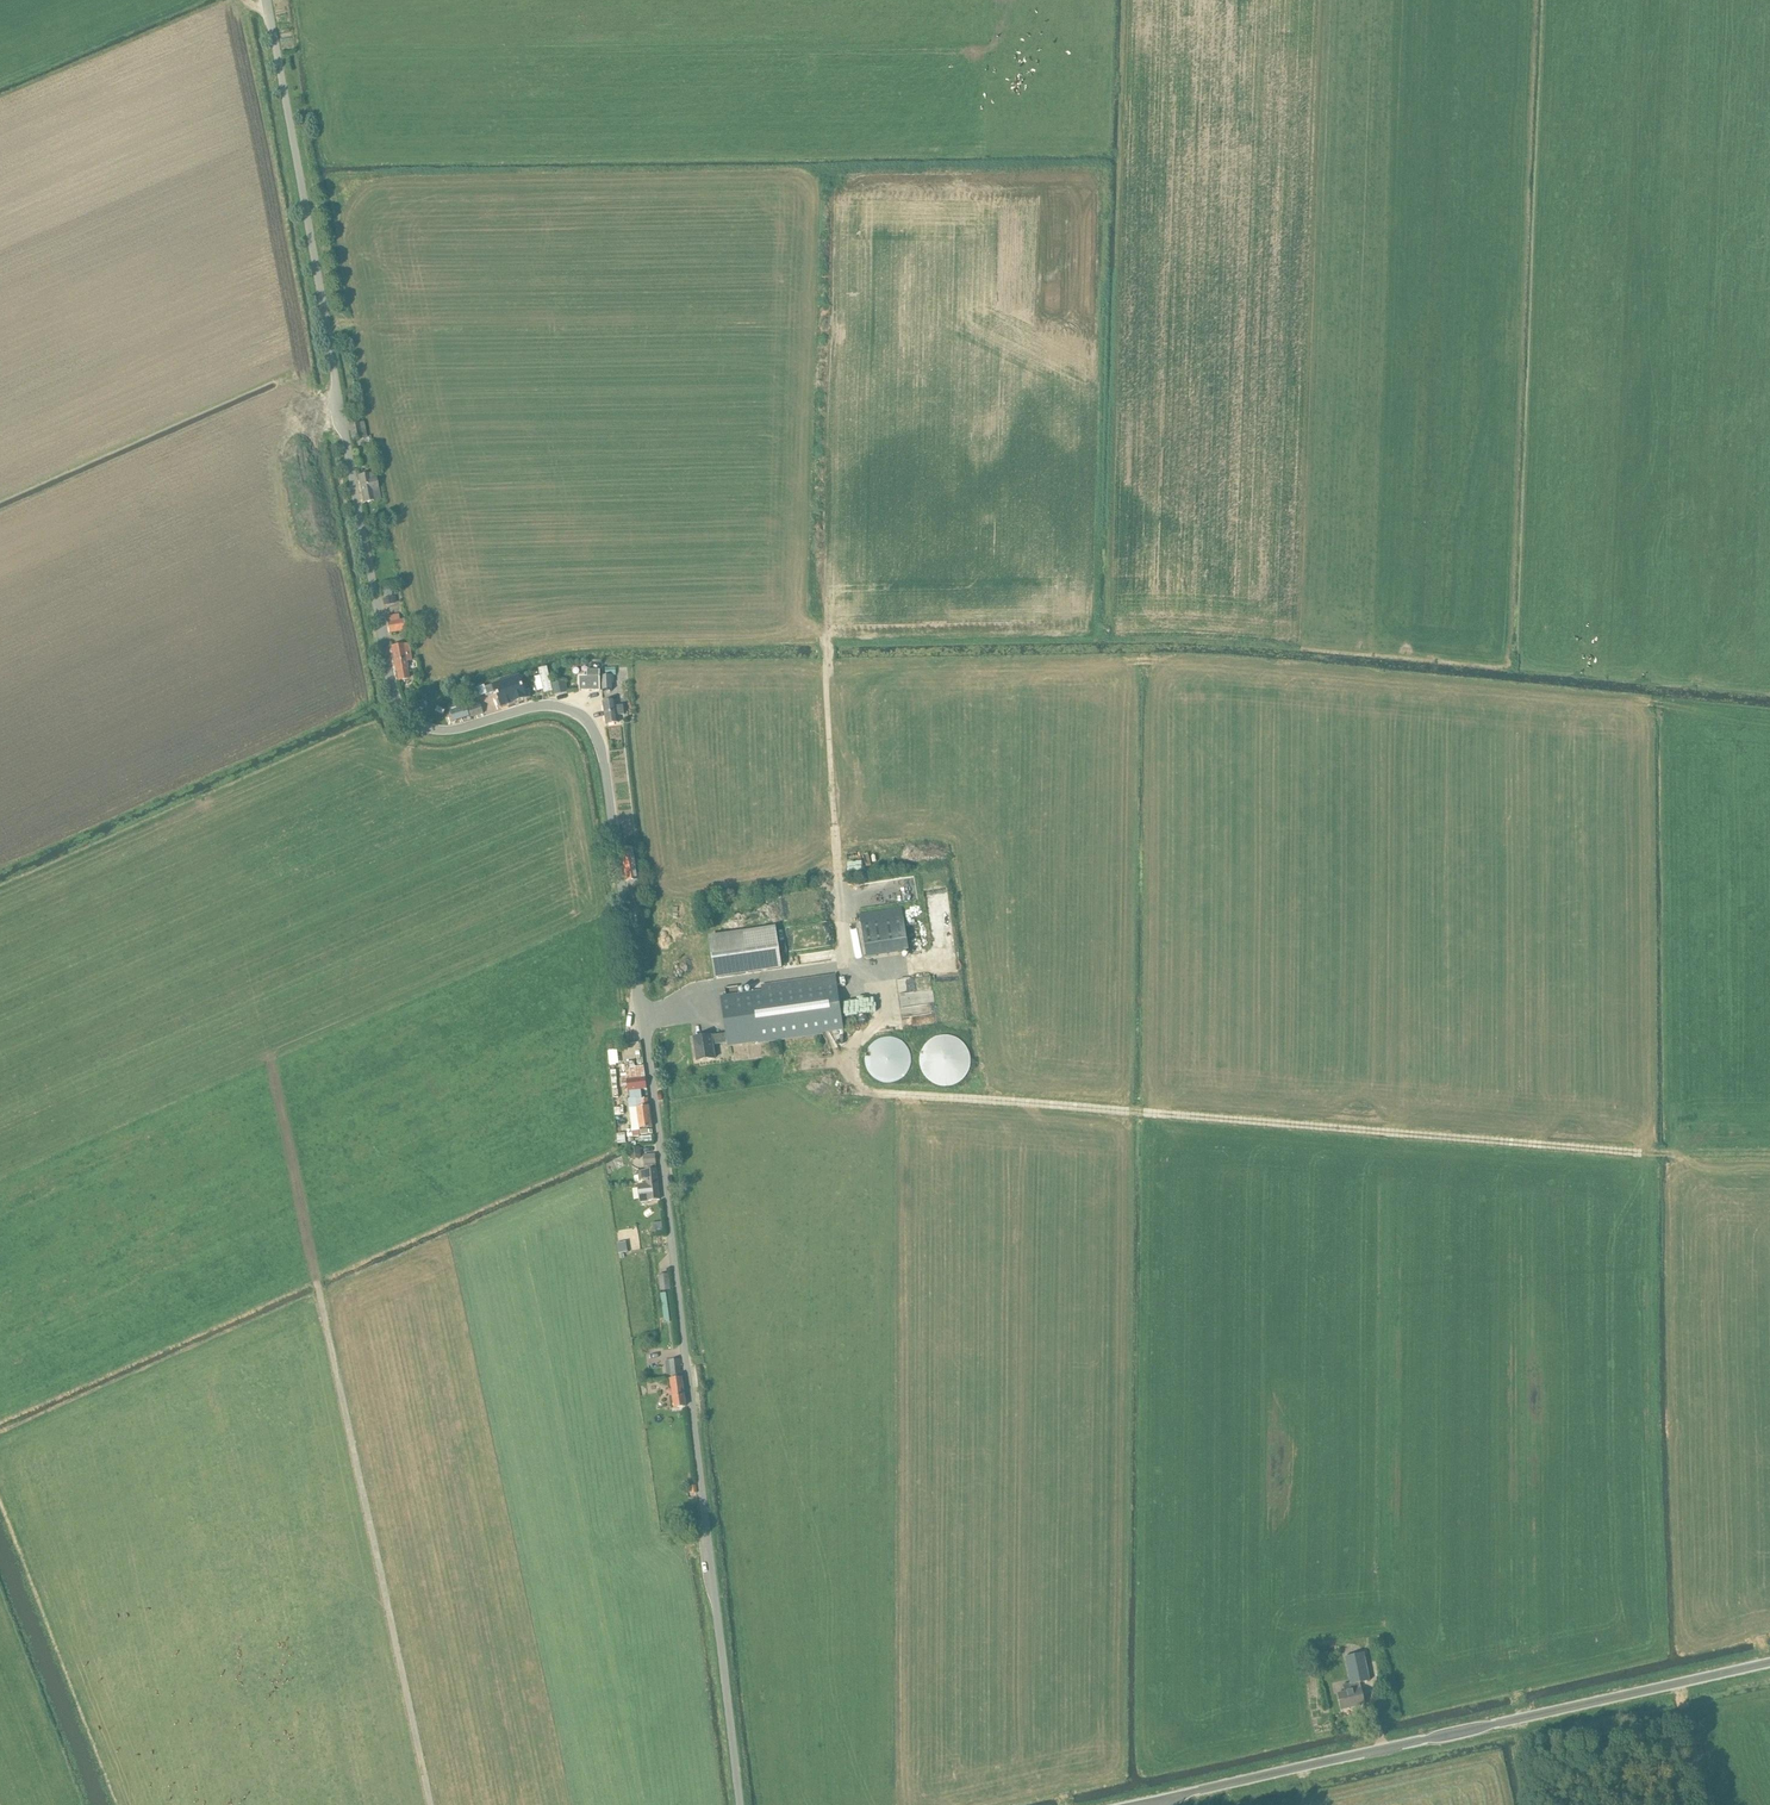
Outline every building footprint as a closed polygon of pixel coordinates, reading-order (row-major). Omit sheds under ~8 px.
[(350,426),(352,440),(367,437),(365,423),(350,426)] [(369,475),(359,477),(364,502),(381,499),(377,479),(370,480),(369,475)] [(391,587),(382,588),(383,595),(392,594),(391,587)] [(403,620),(399,621),(387,623),(389,633),(405,630),(403,620)] [(403,645),(392,647),(396,671),(397,671),(399,680),(408,678),(407,669),(406,662),(411,661),(408,645),(403,646),(403,645)] [(589,666),(589,671),(589,678),(580,678),(580,689),(600,689),(600,678),(600,671),(600,665),(589,666)] [(616,667),(605,668),(606,676),(616,675),(616,667)] [(549,671),(540,672),(544,695),(552,693),(549,671)] [(523,676),(496,685),(503,707),(505,706),(530,698),(526,687),(523,676)] [(612,690),(611,677),(600,678),(601,691),(612,690)] [(566,681),(552,684),(554,695),(568,692),(566,681)] [(492,685),(485,687),(487,694),(494,692),(492,685)] [(616,706),(615,700),(603,702),(606,724),(618,722),(617,716),(624,715),(623,705),(616,706)] [(467,705),(450,711),(453,722),(470,716),(467,705)] [(483,713),(480,705),(469,708),(472,717),(483,713)] [(638,879),(633,848),(622,850),(627,881),(638,879)] [(631,907),(640,906),(638,889),(628,891),(631,907)] [(866,959),(909,952),(904,918),(861,924),(866,959)] [(776,926),(709,936),(715,979),(782,968),(776,926)] [(921,1002),(919,991),(931,989),(929,975),(898,980),(901,999),(911,998),(912,1003),(921,1002)] [(836,980),(733,994),(721,996),(726,1034),(711,1036),(694,1038),(697,1061),(715,1058),(713,1043),(727,1041),(728,1045),(843,1029),(836,980)] [(903,1018),(923,1016),(922,1004),(902,1006),(903,1018)] [(932,1038),(928,1082),(965,1085),(969,1041),(932,1038)] [(874,1042),(875,1080),(905,1079),(904,1041),(874,1042)] [(645,1077),(627,1080),(629,1091),(635,1090),(640,1129),(652,1127),(649,1106),(648,1098),(641,1099),(640,1089),(646,1088),(645,1077)] [(631,1148),(632,1156),(632,1158),(641,1157),(640,1147),(631,1148)] [(640,1202),(660,1199),(655,1154),(643,1155),(646,1184),(638,1185),(640,1202)] [(662,1221),(652,1223),(653,1230),(663,1229),(662,1221)] [(619,1242),(620,1252),(629,1251),(629,1241),(619,1242)] [(668,1274),(663,1275),(659,1275),(661,1291),(671,1289),(668,1274)] [(680,1359),(665,1360),(666,1376),(671,1375),(672,1379),(671,1379),(675,1408),(686,1406),(684,1396),(684,1392),(682,1378),(681,1374),(680,1359)] [(1343,1685),(1344,1692),(1338,1693),(1342,1709),(1342,1708),(1355,1705),(1356,1706),(1364,1704),(1360,1683),(1370,1681),(1364,1651),(1344,1656),(1350,1684),(1343,1685)]
